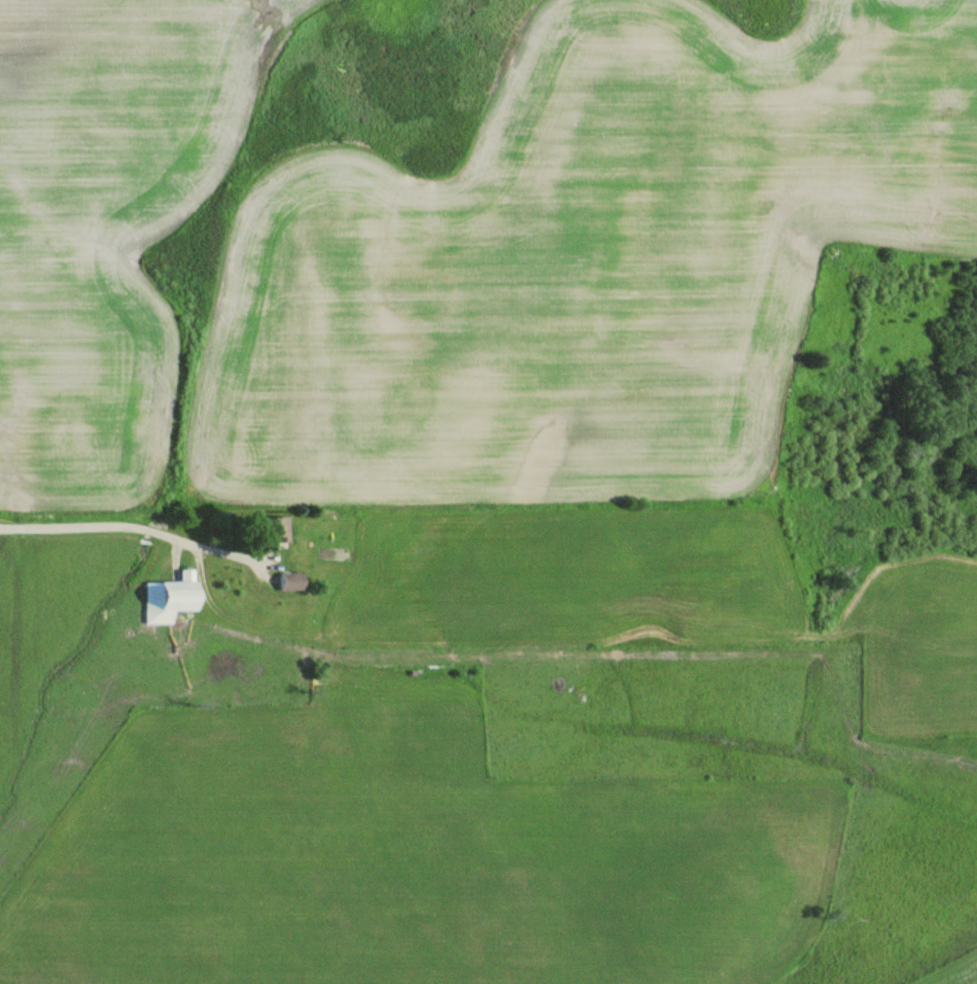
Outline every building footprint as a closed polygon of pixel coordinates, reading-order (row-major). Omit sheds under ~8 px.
[(148,624),(177,624),(176,611),(201,611),(200,570),(184,570),(184,582),(147,583),(148,624)] [(282,590),(308,590),(308,572),(282,572),(282,590)]
